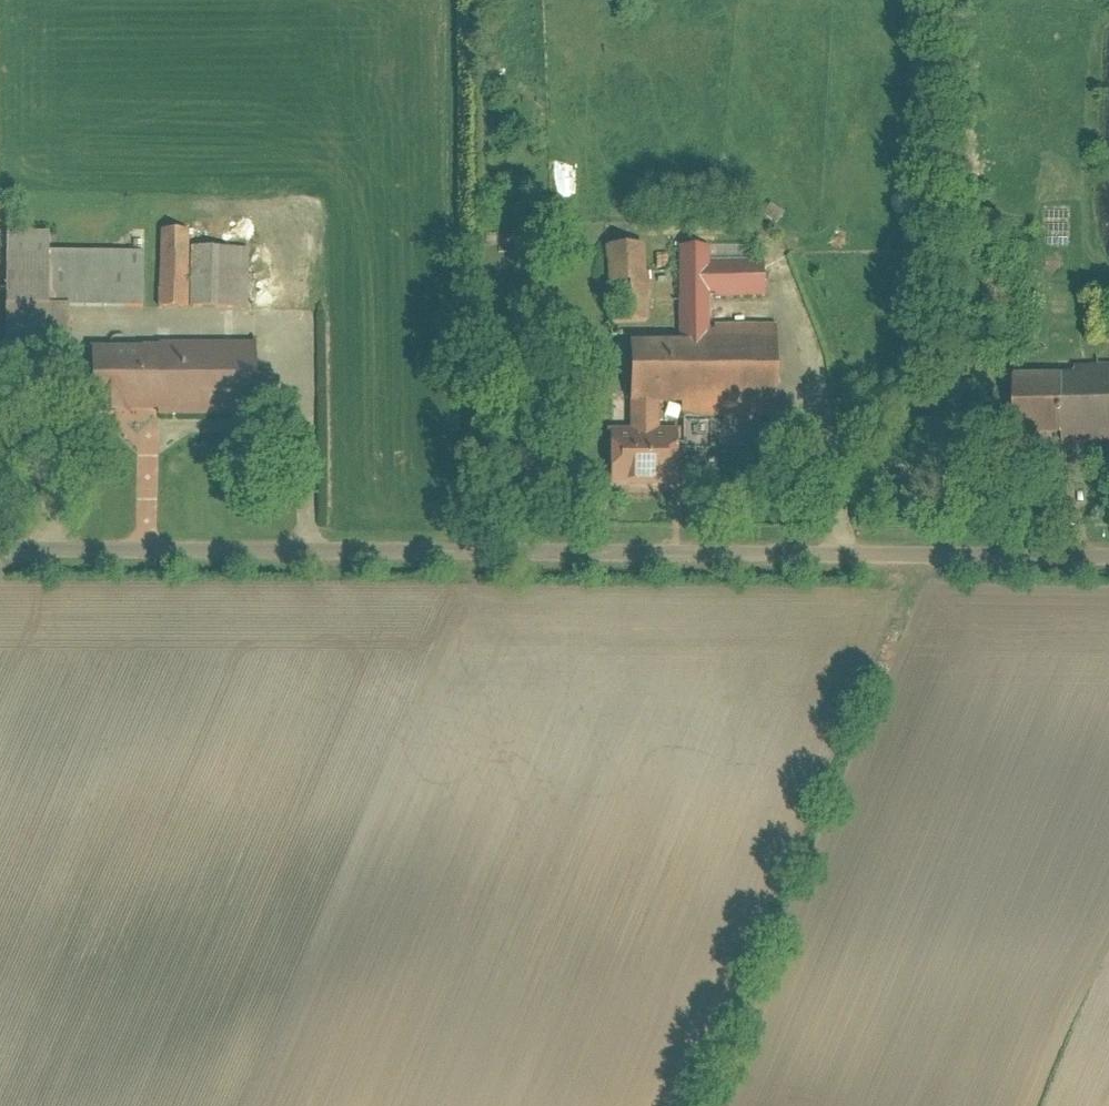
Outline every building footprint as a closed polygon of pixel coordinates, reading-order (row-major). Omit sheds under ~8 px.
[(188,228),(162,227),(158,302),(184,304),(188,228)] [(55,247),(56,235),(14,233),(11,303),(52,304),(55,247)] [(718,238),(689,238),(690,336),(639,337),(640,432),(668,432),(668,406),(781,405),(780,320),(718,320),(718,283),(773,283),(773,256),(718,256),(718,238)] [(651,244),(614,245),(615,322),(653,321),(651,244)] [(248,306),(249,247),(196,246),(194,304),(248,306)] [(141,308),(143,251),(55,247),(52,304),(74,305),(141,308)] [(100,340),(99,409),(256,412),(257,342),(100,340)] [(1029,376),(1030,439),(1108,438),(1108,361),(1087,361),(1087,375),(1029,376)] [(620,437),(621,484),(686,484),(686,436),(620,437)]
